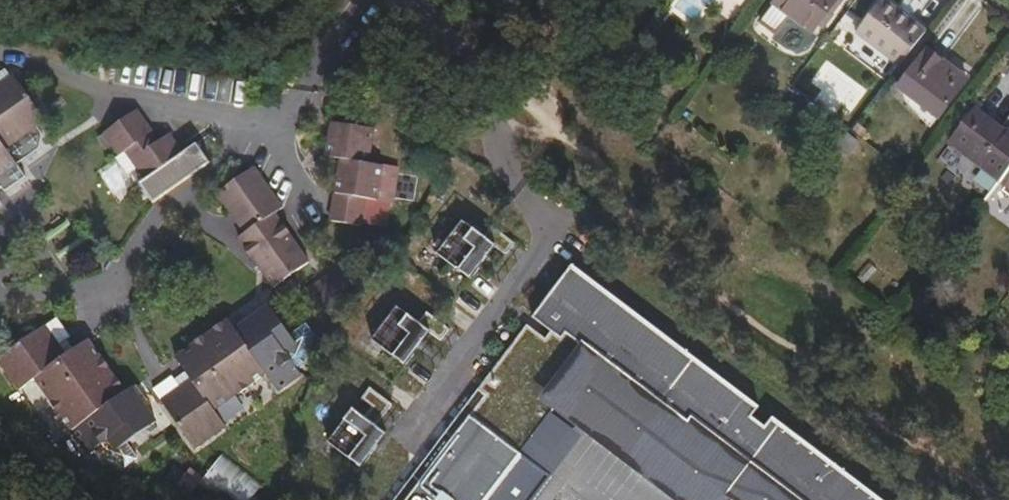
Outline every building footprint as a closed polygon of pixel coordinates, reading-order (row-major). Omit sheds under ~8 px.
[(847,0),(792,0),(783,11),(817,38),(847,0)] [(906,72),(931,39),(889,3),(862,36),(906,72)] [(945,122),(974,84),(938,55),(908,92),(945,122)] [(52,122),(22,76),(0,90),(0,180),(1,180),(6,187),(10,192),(31,178),(22,166),(46,150),(48,135),(43,127),(52,122)] [(152,135),(155,133),(141,111),(104,135),(119,156),(128,150),(141,170),(147,181),(186,155),(173,136),(158,145),(152,135)] [(1008,185),(1008,184),(1008,134),(985,114),(959,146),(1008,185)] [(392,169),(397,136),(352,127),(346,160),(360,163),(355,198),(353,210),(351,225),(380,229),(381,214),(383,202),(400,204),(405,170),(392,169)] [(113,160),(126,180),(141,170),(128,150),(119,156),(113,160)] [(289,221),(295,217),(268,175),(226,202),(255,244),(250,247),(282,296),(321,270),(289,221)] [(498,225),(489,236),(469,221),(444,253),(477,280),(502,248),(514,257),(523,244),(498,225)] [(779,418),(770,428),(759,419),(766,409),(579,265),(539,318),(560,335),(553,343),(531,326),(399,499),(533,499),(554,471),(584,434),(673,499),(885,499),(779,418)] [(431,312),(424,323),(404,308),(379,340),(410,367),(435,335),(447,343),(455,331),(431,312)] [(316,335),(300,346),(281,315),(254,333),(262,344),(254,350),(239,329),(184,363),(200,385),(169,406),(203,458),(234,436),(222,418),(274,383),(286,401),(309,385),(305,379),(314,373),(325,349),(316,335)] [(97,344),(76,357),(54,325),(3,359),(24,390),(42,379),(93,457),(99,452),(106,461),(130,472),(143,463),(132,448),(162,428),(145,401),(134,409),(127,401),(134,397),(97,344)] [(384,424),(399,404),(376,385),(365,398),(378,408),(371,417),(358,407),(333,439),(368,466),(393,435),(394,433),(384,424)] [(261,480),(217,453),(197,484),(222,499),(248,499),(261,480)]
